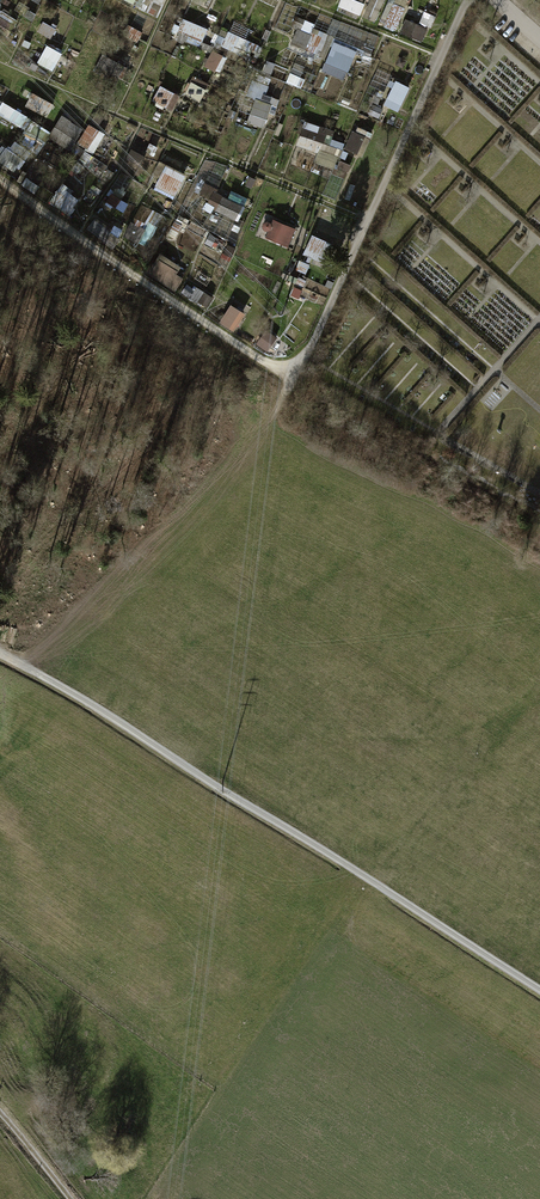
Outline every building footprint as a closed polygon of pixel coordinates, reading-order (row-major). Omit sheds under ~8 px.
[(161,18),(168,0),(142,0),(138,8),(161,18)] [(367,5),(356,0),(342,0),(339,6),(361,17),(367,5)] [(376,24),(386,0),(372,0),(364,18),(376,24)] [(400,32),(408,0),(390,0),(383,27),(400,32)] [(17,20),(2,9),(0,12),(0,25),(9,31),(17,20)] [(203,46),(210,31),(182,19),(176,35),(203,46)] [(330,57),(334,42),(374,53),(379,34),(333,21),(330,33),(315,29),(313,35),(297,31),(293,47),(330,57)] [(407,22),(402,35),(423,44),(428,30),(407,22)] [(53,40),(58,31),(45,23),(40,31),(53,40)] [(230,32),(224,47),(256,62),(263,48),(230,32)] [(336,42),(324,69),(347,79),(359,51),(336,42)] [(48,47),(39,62),(54,72),(64,56),(48,47)] [(217,73),(225,58),(214,52),(206,67),(217,73)] [(101,59),(98,73),(120,77),(123,63),(101,59)] [(189,81),(183,93),(202,103),(208,91),(189,81)] [(399,114),(412,90),(397,82),(385,106),(399,114)] [(159,89),(154,106),(181,113),(185,96),(159,89)] [(34,94),(27,106),(48,118),(56,106),(34,94)] [(259,98),(249,122),(265,128),(275,105),(259,98)] [(41,140),(48,129),(4,103),(0,109),(0,116),(41,140)] [(64,116),(51,137),(73,150),(85,129),(64,116)] [(296,153),(337,168),(348,141),(306,125),(296,153)] [(87,149),(81,158),(100,170),(104,164),(93,158),(106,136),(91,127),(80,144),(87,149)] [(358,127),(346,149),(363,158),(375,136),(358,127)] [(143,164),(145,156),(130,153),(128,161),(143,164)] [(178,197),(188,177),(168,167),(157,187),(178,197)] [(249,198),(232,193),(231,196),(204,188),(201,199),(218,204),(215,213),(242,221),(249,198)] [(52,204),(73,213),(80,198),(59,189),(52,204)] [(144,221),(152,208),(144,204),(137,217),(144,221)] [(151,223),(159,226),(163,216),(155,213),(151,223)] [(273,223),(268,241),(292,247),(297,228),(273,223)] [(304,256),(334,268),(342,249),(312,237),(304,256)] [(236,331),(247,316),(234,306),(223,321),(236,331)]
